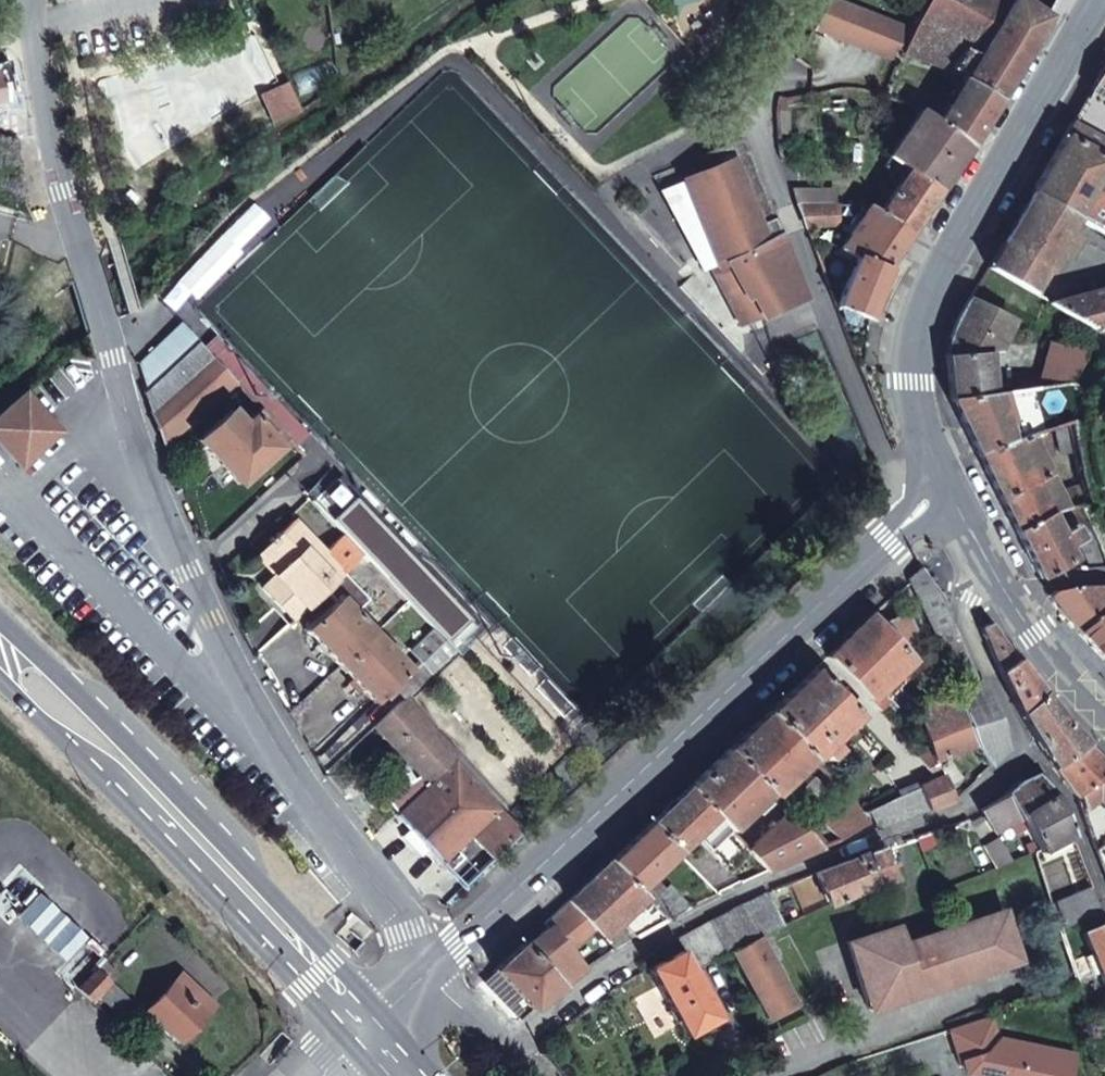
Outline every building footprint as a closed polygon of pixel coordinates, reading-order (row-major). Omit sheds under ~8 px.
[(840,0),(828,0),(818,25),(891,56),(894,49),(902,52),(910,30),(840,0)] [(910,30),(902,52),(933,60),(938,37),(976,54),(1009,0),(924,0),(910,30)] [(1023,0),(1009,0),(976,54),(963,76),(962,78),(998,100),(1034,37),(1046,15),(1023,0)] [(976,54),(938,37),(933,60),(963,76),(976,54)] [(1089,90),(1104,100),(1104,61),(1089,90)] [(0,70),(0,103),(8,102),(2,70),(0,70)] [(998,100),(962,78),(936,120),(936,121),(969,145),(998,100)] [(302,111),(288,81),(261,93),(275,124),(302,111)] [(1089,90),(1063,135),(1104,158),(1104,100),(1089,90)] [(785,110),(785,97),(777,95),(775,111),(785,110)] [(940,189),(969,145),(936,121),(936,120),(921,109),(889,155),(909,168),(898,184),(880,211),(911,232),(940,189)] [(1063,135),(1031,192),(1075,216),(1104,162),(1104,158),(1063,135)] [(706,153),(708,157),(717,153),(721,163),(733,159),(755,215),(769,209),(749,156),(742,139),(706,153)] [(708,157),(678,169),(683,179),(721,163),(717,153),(708,157)] [(755,215),(733,159),(721,163),(683,179),(717,265),(717,266),(725,262),(724,261),(765,240),(755,215)] [(1075,216),(1104,233),(1104,162),(1075,216)] [(898,184),(891,179),(873,207),(880,211),(898,184)] [(833,188),(792,188),(798,204),(833,204),(833,188)] [(1075,216),(1031,192),(988,267),(1031,292),(1043,271),(1044,269),(1048,264),(1054,253),(1062,239),(1065,233),(1074,217),(1075,216)] [(839,224),(839,204),(833,204),(798,204),(806,227),(839,224)] [(873,207),(868,204),(839,248),(851,255),(855,257),(857,255),(887,267),(911,232),(880,211),(873,207)] [(779,232),(769,209),(755,215),(765,240),(779,232)] [(806,299),(779,232),(765,240),(724,261),(725,262),(745,298),(750,295),(762,317),(806,299)] [(1065,233),(1062,239),(1054,253),(1065,258),(1076,239),(1065,233)] [(887,267),(857,255),(855,257),(848,275),(836,306),(867,318),(887,267)] [(848,275),(855,257),(851,255),(843,274),(848,275)] [(762,317),(750,295),(745,298),(725,262),(717,266),(747,324),(762,317)] [(1048,264),(1044,269),(1043,271),(1045,273),(1047,270),(1049,272),(1052,267),(1048,264)] [(717,266),(717,265),(712,268),(742,326),(747,324),(717,266)] [(1050,303),(1093,328),(1104,325),(1104,288),(1050,303)] [(1012,320),(968,300),(957,318),(949,339),(946,354),(988,349),(988,352),(997,351),(1012,320)] [(198,342),(181,323),(137,365),(145,390),(198,342)] [(307,433),(217,337),(204,348),(235,381),(260,408),(289,437),(295,444),(307,433)] [(1089,352),(1051,341),(1042,378),(1025,380),(1026,387),(1028,386),(1072,382),(1074,382),(1089,352)] [(204,348),(198,342),(145,390),(143,392),(164,444),(235,381),(204,348)] [(988,352),(988,349),(946,354),(950,399),(992,392),(992,385),(988,352)] [(1012,389),(950,399),(977,453),(1031,432),(1031,433),(1057,425),(1061,423),(1072,382),(1028,386),(1026,387),(1012,389)] [(992,385),(992,392),(1012,389),(1010,382),(992,385)] [(25,393),(0,416),(0,443),(21,467),(61,432),(25,393)] [(260,408),(255,402),(237,418),(242,424),(260,408)] [(1100,405),(1095,417),(1101,420),(1104,413),(1104,408),(1100,405)] [(289,437),(260,408),(251,416),(279,447),(289,437)] [(279,447),(251,416),(242,424),(237,418),(230,410),(197,440),(203,446),(211,455),(231,477),(238,484),(239,484),(279,447)] [(1081,449),(1076,424),(1074,419),(1061,423),(1057,425),(1064,453),(1081,449)] [(1061,493),(1031,433),(1031,432),(977,453),(1016,530),(1051,511),(1052,513),(1066,509),(1069,508),(1061,493)] [(211,455),(203,446),(193,455),(221,486),(231,477),(211,455)] [(1095,505),(1088,484),(1061,493),(1069,508),(1079,507),(1095,505)] [(455,609),(367,518),(362,522),(359,518),(337,495),(321,510),(345,534),(364,554),(407,601),(433,629),(454,651),(471,635),(481,626),(460,604),(455,609)] [(1066,509),(1075,528),(1078,526),(1085,539),(1081,541),(1093,569),(1104,568),(1104,564),(1079,507),(1069,508),(1066,509)] [(1070,546),(1081,541),(1085,539),(1078,526),(1063,534),(1052,513),(1051,511),(1016,530),(1041,578),(1076,560),(1070,546)] [(367,518),(363,513),(359,518),(362,522),(367,518)] [(294,520),(263,549),(281,569),(284,572),(279,577),(276,573),(275,575),(261,588),(293,621),(325,590),(344,573),(294,520)] [(364,554),(345,534),(325,553),(344,573),(364,554)] [(281,569),(263,549),(256,555),(275,575),(276,573),(281,569)] [(979,683),(942,595),(921,567),(909,579),(961,692),(978,746),(992,765),(1009,749),(1002,724),(984,681),(979,683)] [(284,572),(281,569),(276,573),(279,577),(284,572)] [(335,600),(305,629),(339,665),(375,632),(355,611),(368,598),(344,573),(325,590),(335,600)] [(1090,588),(1055,591),(1049,595),(1062,612),(1078,632),(1104,609),(1104,586),(1090,588)] [(1078,632),(1085,640),(1104,661),(1104,609),(1078,632)] [(907,611),(879,624),(871,615),(826,657),(867,699),(911,658),(900,647),(914,633),(907,611)] [(1041,691),(1005,645),(988,623),(979,628),(1018,711),(1053,766),(1086,743),(1061,714),(1041,691)] [(454,651),(433,629),(410,650),(431,673),(454,651)] [(409,668),(375,632),(339,665),(374,702),(409,668)] [(857,715),(814,668),(768,711),(812,758),(819,752),(825,759),(837,748),(830,740),(857,715)] [(976,743),(961,692),(917,711),(931,749),(932,748),(936,759),(976,743)] [(401,702),(401,701),(375,725),(376,726),(401,702)] [(455,758),(401,702),(376,726),(421,774),(386,798),(397,814),(429,783),(454,759),(455,758)] [(812,758),(768,711),(767,713),(728,748),(770,793),(773,796),(812,759),(812,758)] [(1086,743),(1053,766),(1076,795),(1082,809),(1098,798),(1104,804),(1104,762),(1086,743)] [(770,793),(728,748),(689,786),(716,815),(722,822),(730,830),(770,793)] [(932,748),(931,749),(921,752),(918,753),(933,774),(899,789),(901,794),(910,816),(953,801),(950,794),(939,766),(936,759),(932,748)] [(454,759),(429,783),(397,814),(396,814),(441,863),(487,820),(472,804),(485,791),(454,759)] [(955,784),(946,764),(939,766),(950,794),(960,790),(957,783),(955,784)] [(1039,774),(1021,782),(1007,794),(981,809),(995,833),(1022,817),(1021,815),(1056,794),(1039,774)] [(716,815),(689,786),(649,823),(661,836),(676,852),(716,815)] [(500,808),(485,791),(472,804),(487,820),(500,808)] [(910,816),(901,794),(863,812),(870,821),(871,821),(876,827),(910,816)] [(1072,835),(1056,794),(1021,815),(1022,817),(1041,853),(1072,835)] [(863,812),(847,795),(821,819),(840,839),(871,821),(870,821),(863,812)] [(807,833),(788,812),(748,850),(751,853),(767,869),(820,847),(807,833)] [(730,830),(722,822),(701,842),(730,872),(751,853),(748,850),(730,830)] [(661,836),(649,823),(609,861),(669,921),(690,909),(670,887),(664,891),(651,876),(676,852),(661,836)] [(827,844),(812,828),(807,833),(820,847),(827,844)] [(1012,862),(998,838),(985,846),(998,867),(1012,862)] [(1096,851),(1104,874),(1104,844),(1096,851)] [(894,877),(883,847),(865,853),(855,855),(867,888),(894,877)] [(867,888),(855,855),(815,872),(829,904),(834,902),(867,888)] [(669,921),(609,861),(567,901),(592,927),(602,937),(619,921),(637,938),(669,921)] [(1100,913),(1090,888),(1052,903),(1060,929),(1100,913)] [(782,925),(767,892),(758,896),(743,903),(758,936),(782,925)] [(65,961),(86,938),(39,894),(17,916),(65,961)] [(542,923),(547,928),(568,951),(592,927),(567,901),(542,923)] [(758,936),(743,903),(710,921),(727,952),(731,949),(758,936)] [(1003,911),(903,943),(898,925),(847,942),(868,1009),(1019,961),(1003,911)] [(727,952),(710,921),(695,929),(678,938),(694,969),(720,955),(727,952)] [(1083,932),(1104,985),(1104,922),(1083,932)] [(547,928),(525,947),(522,944),(494,971),(495,972),(531,1010),(560,985),(545,969),(568,951),(547,928)] [(795,1004),(758,936),(731,949),(769,1018),(795,1004)] [(719,1018),(693,970),(676,939),(635,963),(640,973),(648,969),(685,1037),(719,1018)] [(583,967),(568,951),(545,969),(560,985),(581,970),(583,967)] [(111,982),(97,969),(78,989),(82,994),(92,1003),(111,982)] [(214,1005),(181,973),(147,1009),(180,1041),(214,1005)] [(951,1029),(961,1061),(963,1061),(967,1075),(974,1075),(1075,1075),(1079,1055),(1000,1039),(993,1016),(951,1029)]
